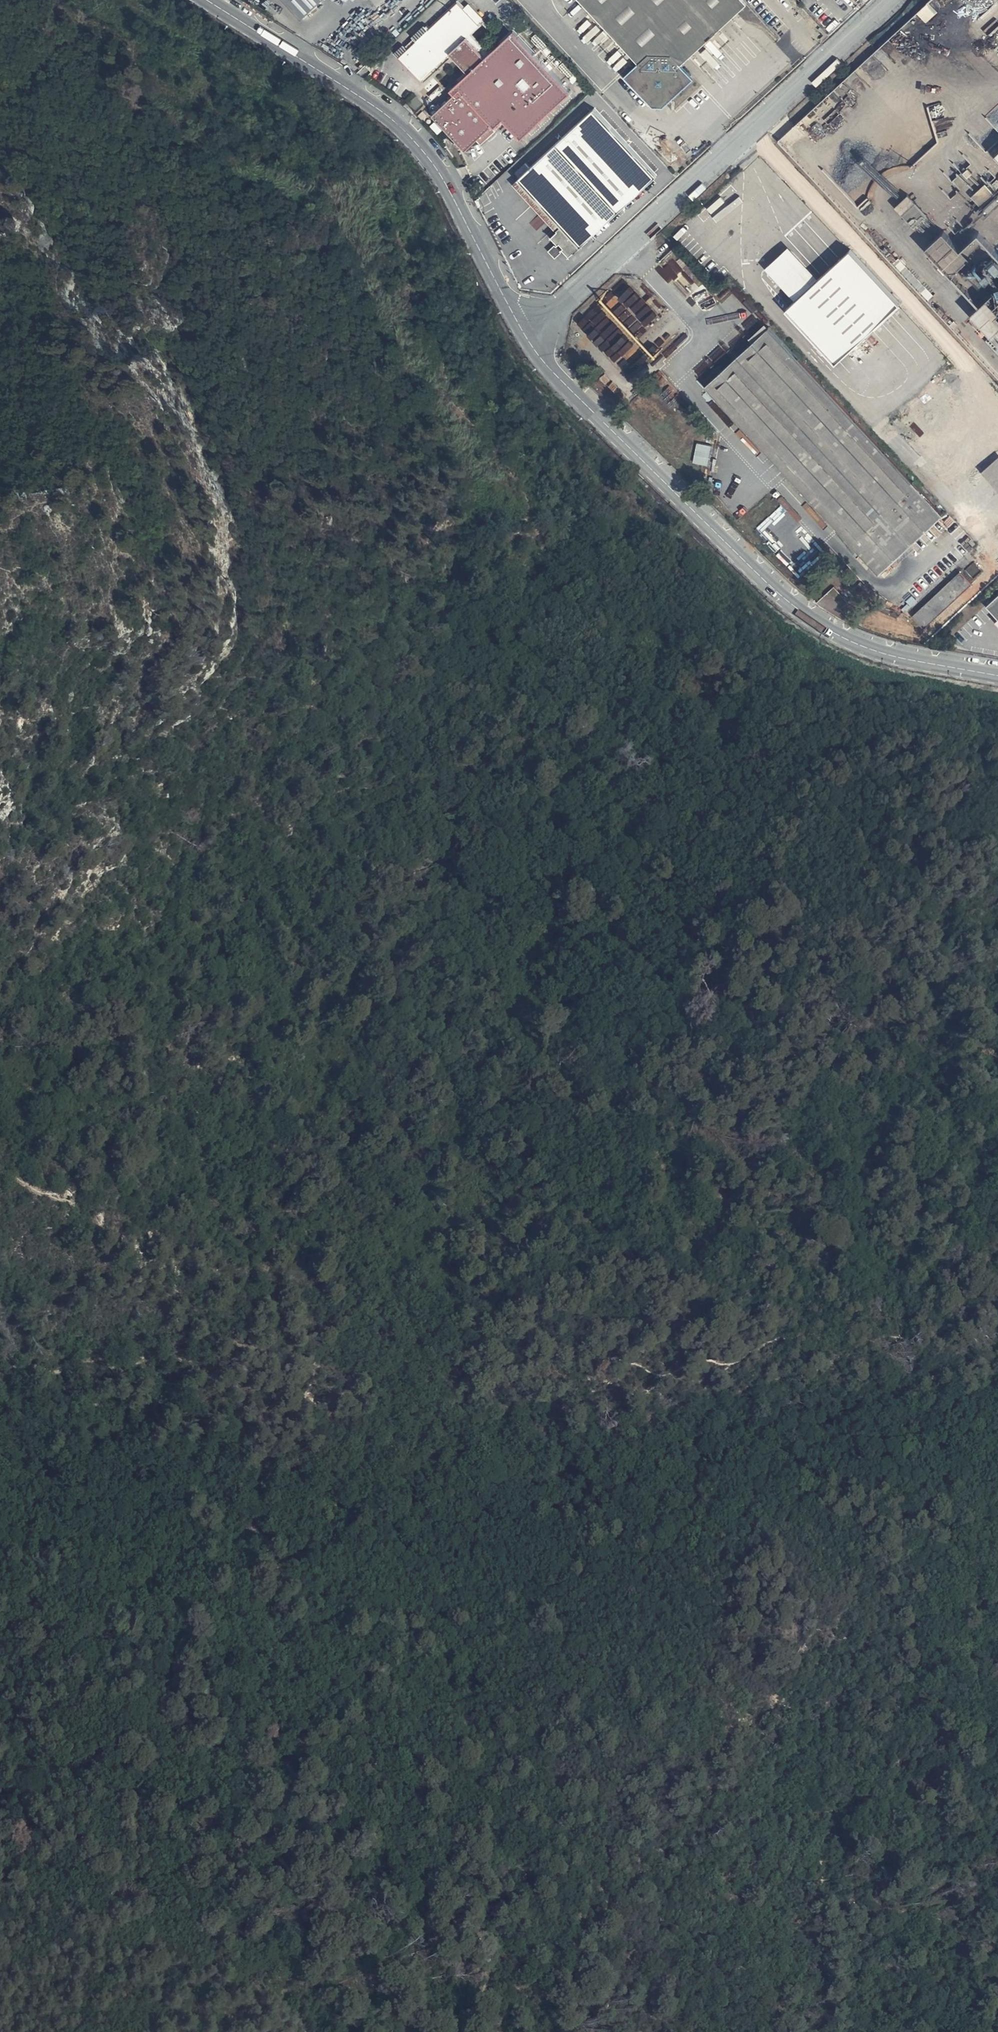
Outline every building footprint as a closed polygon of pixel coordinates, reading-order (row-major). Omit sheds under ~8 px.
[(303,21),(325,0),(284,0),(303,21)] [(743,0),(579,0),(640,65),(626,79),(655,108),(665,108),(696,80),(683,66),(748,5),(743,0)] [(919,10),(927,20),(941,8),(934,0),(931,0),(919,10)] [(404,46),(395,52),(423,81),(452,56),(469,76),(453,92),(455,95),(435,118),(466,152),(474,146),(480,147),(506,122),(524,140),(573,95),(516,33),(493,54),(474,35),(484,27),(488,29),(491,28),(486,20),(470,4),(464,8),(459,2),(429,31),(425,26),(413,37),(417,42),(409,50),(404,46)] [(659,175),(597,110),(514,185),(555,232),(557,236),(560,243),(559,246),(562,251),(565,248),(572,257),(659,175)] [(986,181),(973,195),(981,202),(994,188),(986,181)] [(897,204),(915,226),(929,215),(910,193),(897,204)] [(923,252),(979,308),(970,318),(989,339),(985,343),(997,356),(997,259),(978,237),(959,254),(941,236),(923,252)] [(785,311),(835,366),(900,307),(850,252),(817,282),(788,249),(764,269),(794,302),(785,311)] [(644,326),(658,313),(626,277),(612,290),(613,290),(579,321),(611,356),(624,344),(643,364),(663,347),(644,326)] [(945,511),(772,323),(707,382),(880,570),(945,511)] [(710,463),(713,443),(698,441),(695,460),(710,463)] [(972,579),(961,567),(912,610),(924,621),(972,579)] [(854,607),(819,571),(801,587),(823,604),(837,614),(848,619),(861,625),(864,622),(845,609),(854,607)] [(988,602),(997,613),(997,592),(988,602)]
